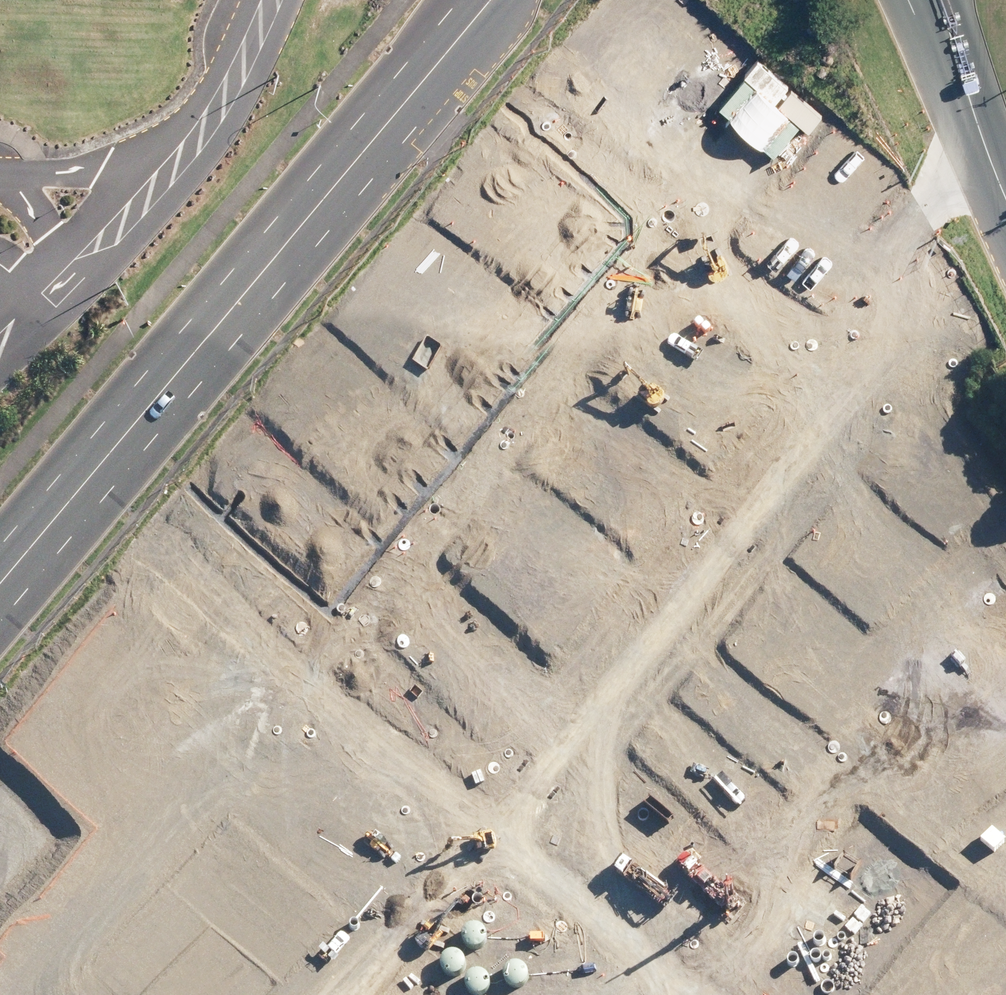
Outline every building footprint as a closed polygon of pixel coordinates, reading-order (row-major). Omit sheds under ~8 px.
[(826,136),(758,82),(710,138),(775,194),(826,136)] [(582,193),(517,138),(459,207),(524,262),(582,193)] [(350,501),(266,432),(231,473),(315,543),(350,501)] [(860,858),(824,827),(758,902),(795,934),(860,858)] [(915,899),(878,868),(812,943),(849,975),(915,899)] [(470,918),(421,975),(445,994),(511,994),(532,971),(470,918)] [(549,982),(538,994),(565,994),(549,982)]
